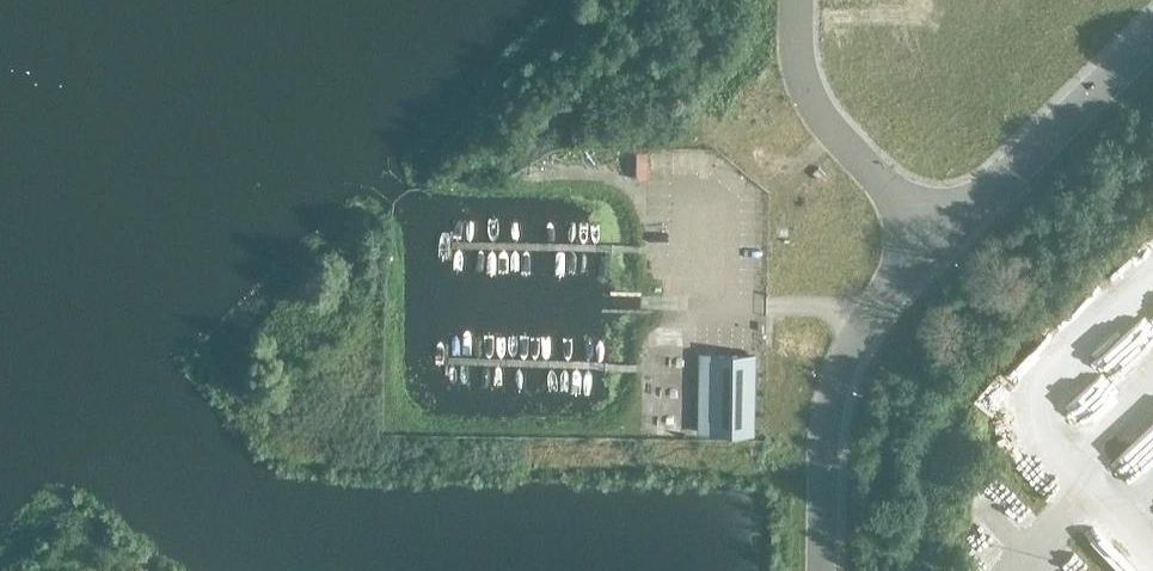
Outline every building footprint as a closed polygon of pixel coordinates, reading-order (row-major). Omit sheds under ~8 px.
[(754,356),(711,355),(710,432),(753,432),(754,356)]
